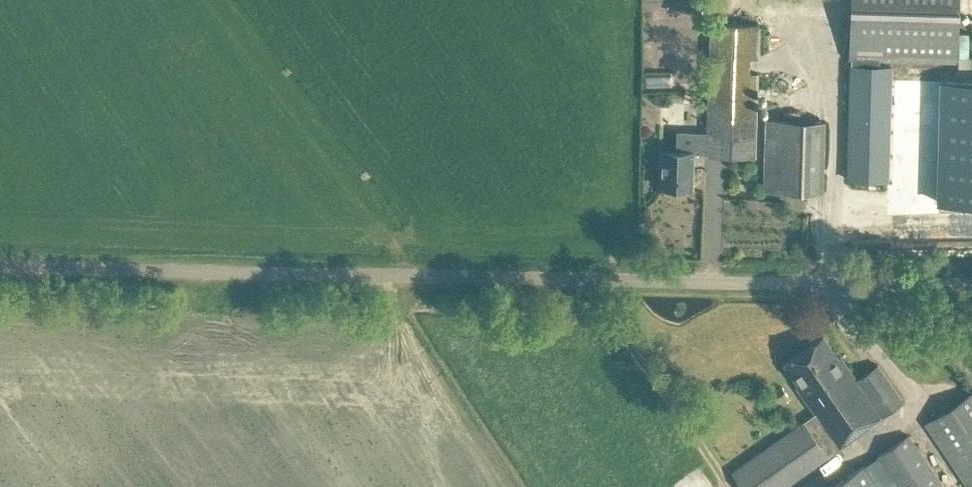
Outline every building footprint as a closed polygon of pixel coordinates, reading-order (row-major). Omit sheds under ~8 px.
[(959,0),(850,0),(849,57),(851,57),(847,178),(888,179),(891,66),(879,66),(879,58),(957,60),(959,0)] [(757,57),(758,22),(709,21),(706,131),(676,130),(676,150),(660,149),(659,186),(691,187),(692,151),(706,152),(706,154),(754,155),(756,71),(749,70),(750,57),(757,57)] [(942,81),(938,201),(971,202),(971,82),(942,81)] [(822,191),(824,121),(766,119),(763,189),(822,191)] [(823,334),(782,362),(797,384),(795,386),(814,412),(730,470),(742,486),(783,486),(870,426),(868,424),(903,400),(877,362),(856,377),(841,354),(838,356),(823,334)] [(925,423),(969,486),(971,486),(971,391),(925,423)] [(908,435),(877,456),(898,486),(943,486),(908,435)] [(861,465),(828,486),(876,486),(861,465)]
